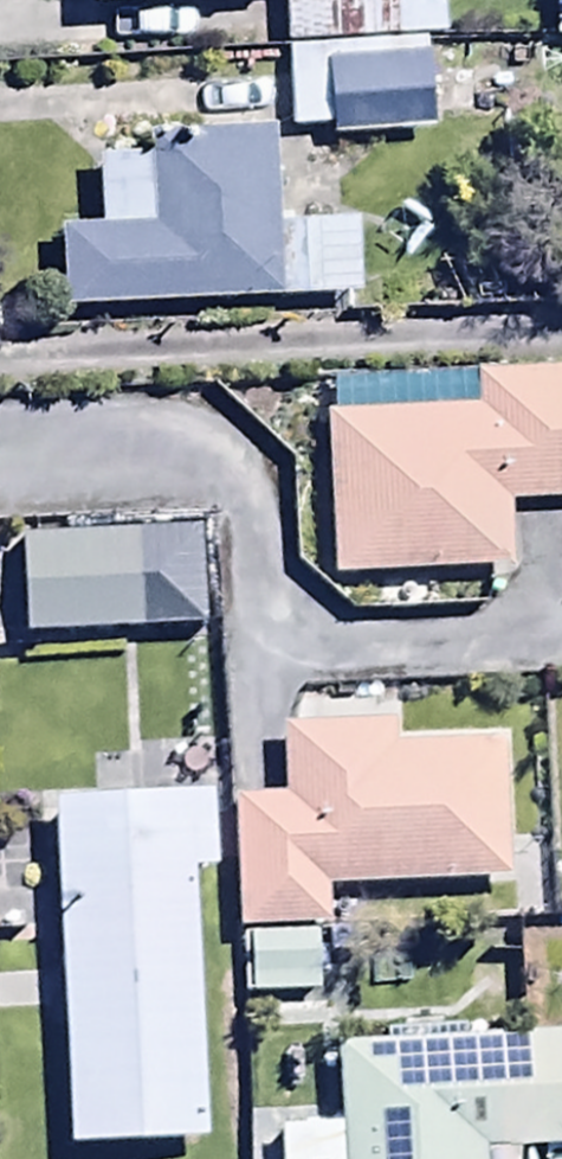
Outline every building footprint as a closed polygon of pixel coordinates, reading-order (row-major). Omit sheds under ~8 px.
[(421,38),(444,38),(443,0),(286,0),(287,44),(421,38)] [(421,38),(287,44),(289,129),(329,128),(330,134),(424,132),(421,38)] [(280,292),(275,226),(267,121),(157,129),(158,146),(100,150),(105,224),(59,227),(65,307),(280,292)] [(275,226),(280,292),(362,286),(357,220),(275,226)] [(323,379),(331,577),(381,575),(382,614),(438,612),(436,575),(510,572),(507,499),(561,497),(561,365),(323,379)] [(204,578),(198,471),(5,482),(12,589),(204,578)] [(193,721),(48,728),(67,1099),(212,1092),(193,721)] [(326,924),(324,889),(511,885),(508,740),(392,742),(392,727),(279,729),(281,799),(234,800),(237,926),(326,924)] [(315,934),(248,938),(251,993),(318,989),(315,934)] [(337,1044),(339,1125),(281,1127),(283,1158),(531,1158),(530,1147),(561,1146),(561,1033),(460,1036),(460,1030),(387,1032),(388,1042),(337,1044)]
